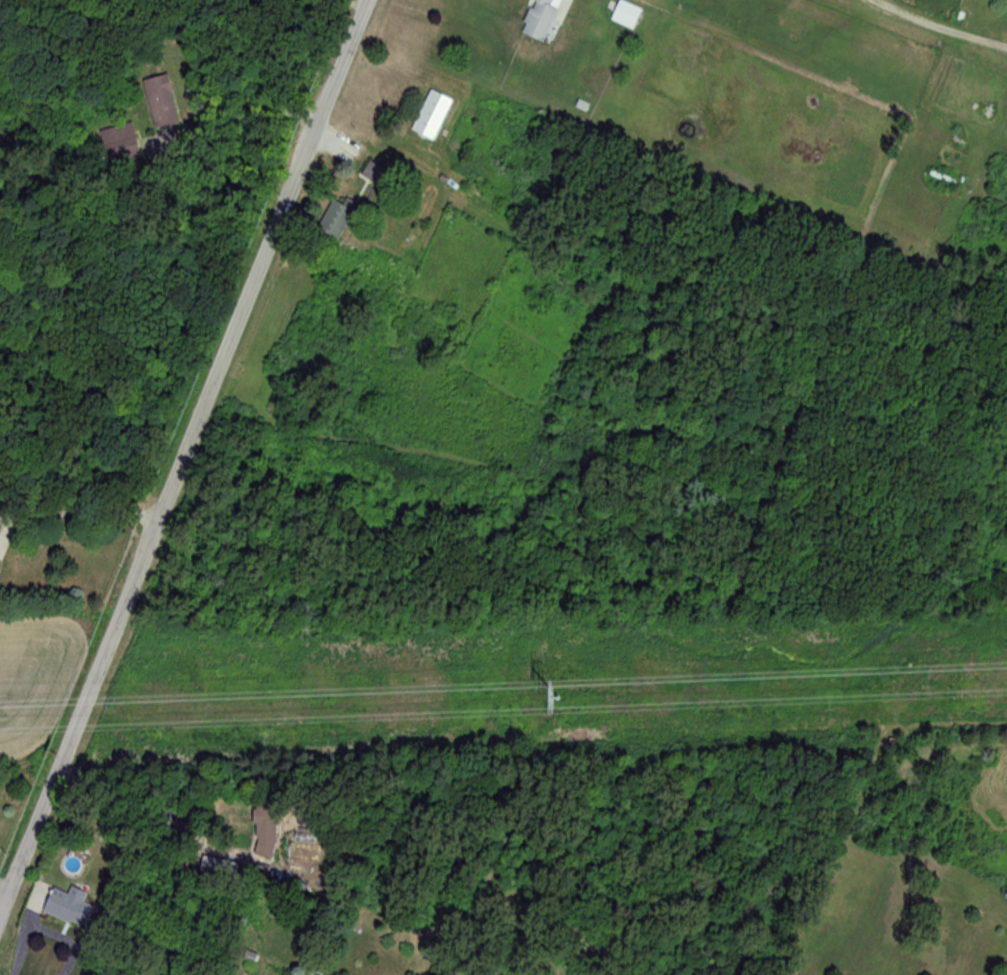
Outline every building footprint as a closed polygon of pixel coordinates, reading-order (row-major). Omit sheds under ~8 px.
[(518,32),(542,42),(560,0),(531,0),(518,32)] [(610,20),(630,28),(638,9),(618,1),(610,20)] [(153,129),(177,123),(165,73),(141,79),(153,129)] [(430,141),(450,101),(429,90),(409,130),(430,141)] [(358,177),(379,189),(388,172),(367,160),(358,177)] [(334,241),(353,209),(333,197),(314,229),(334,241)] [(84,929),(92,906),(81,902),(85,892),(68,886),(65,893),(49,887),(40,913),(84,929)]
